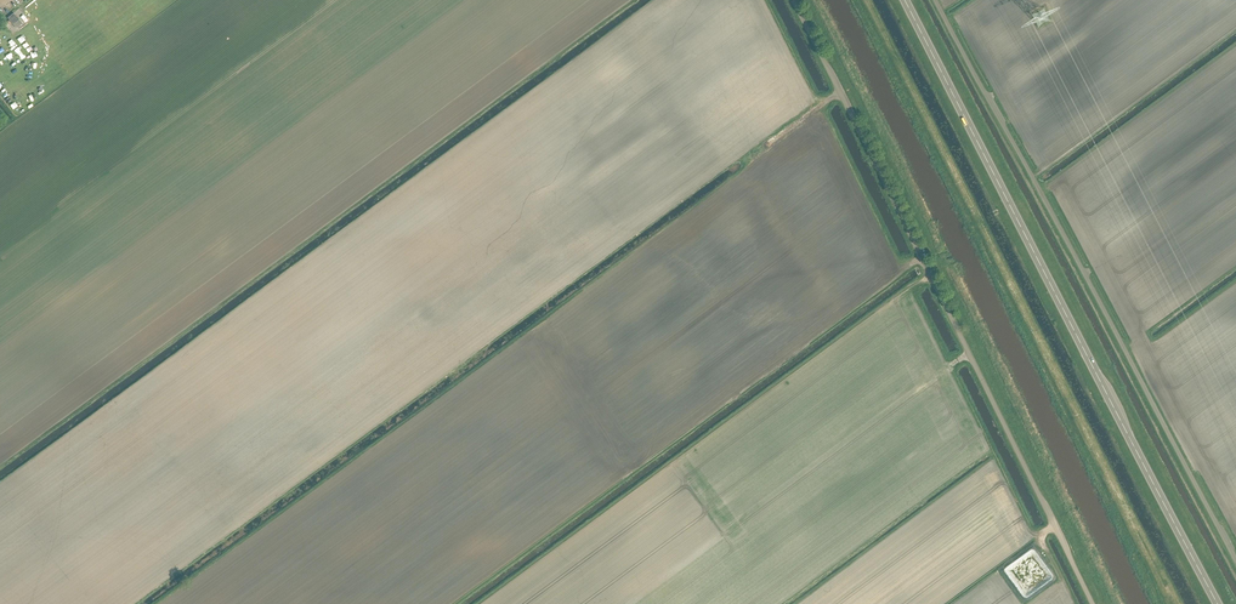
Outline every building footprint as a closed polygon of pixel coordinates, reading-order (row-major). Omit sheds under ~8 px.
[(8,18),(14,25),(20,20),(14,13),(8,18)] [(1155,317),(1144,324),(1147,330),(1158,323),(1155,317)]
